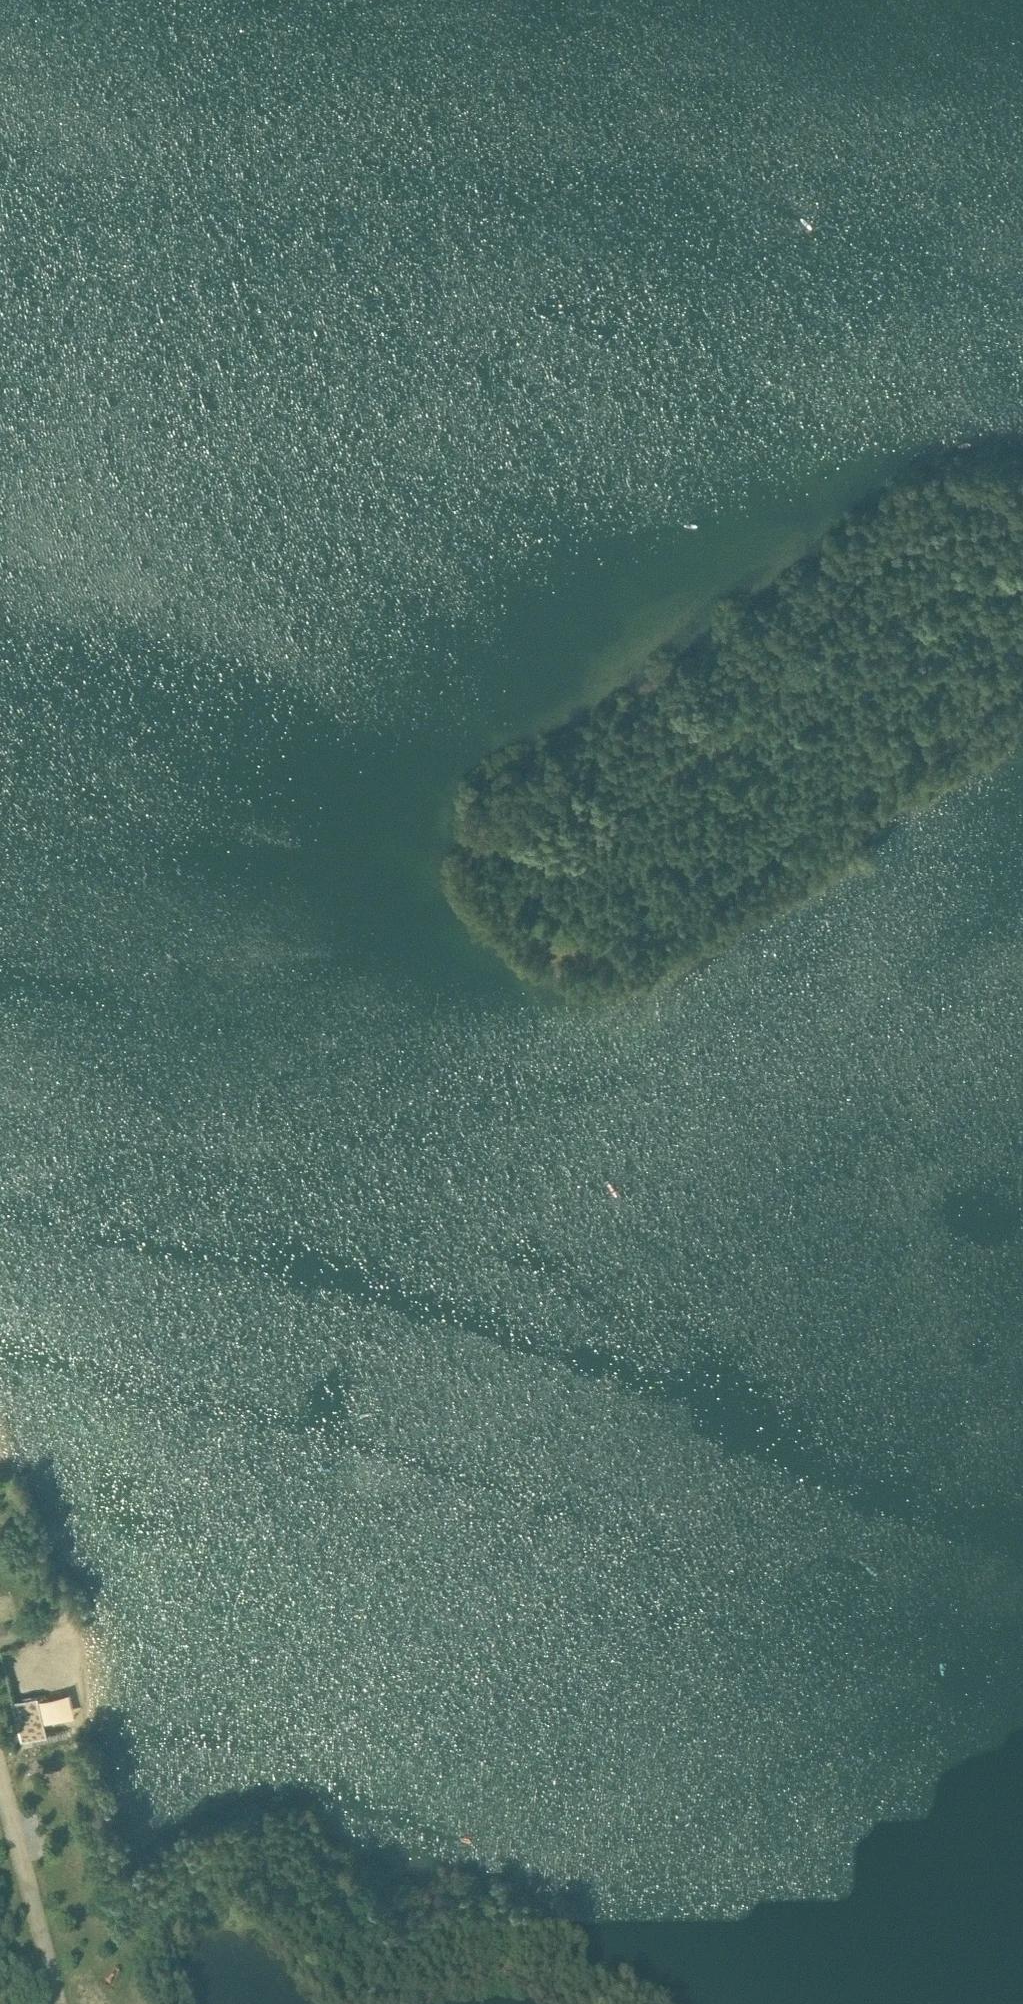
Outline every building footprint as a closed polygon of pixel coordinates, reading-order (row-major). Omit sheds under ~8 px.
[(13,1703),(22,1743),(46,1738),(37,1697),(13,1703)]
